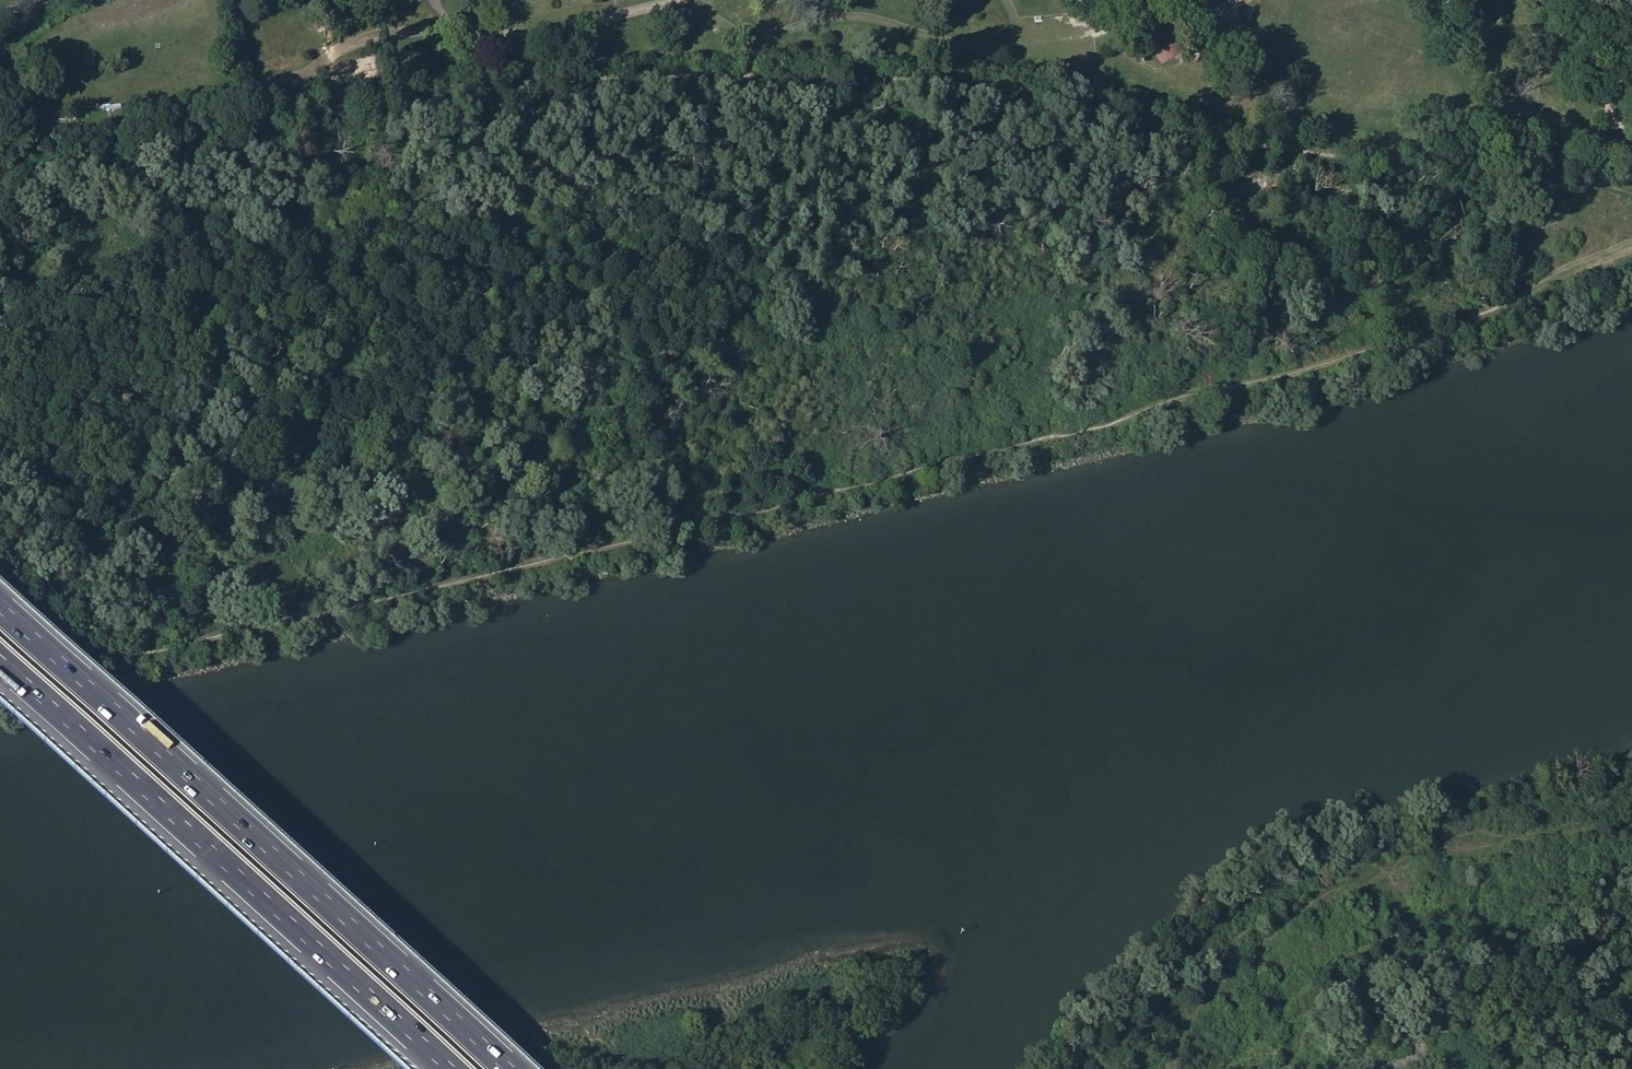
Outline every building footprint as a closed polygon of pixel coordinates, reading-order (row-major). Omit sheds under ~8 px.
[(88,121),(121,120),(121,105),(88,105),(88,121)]
